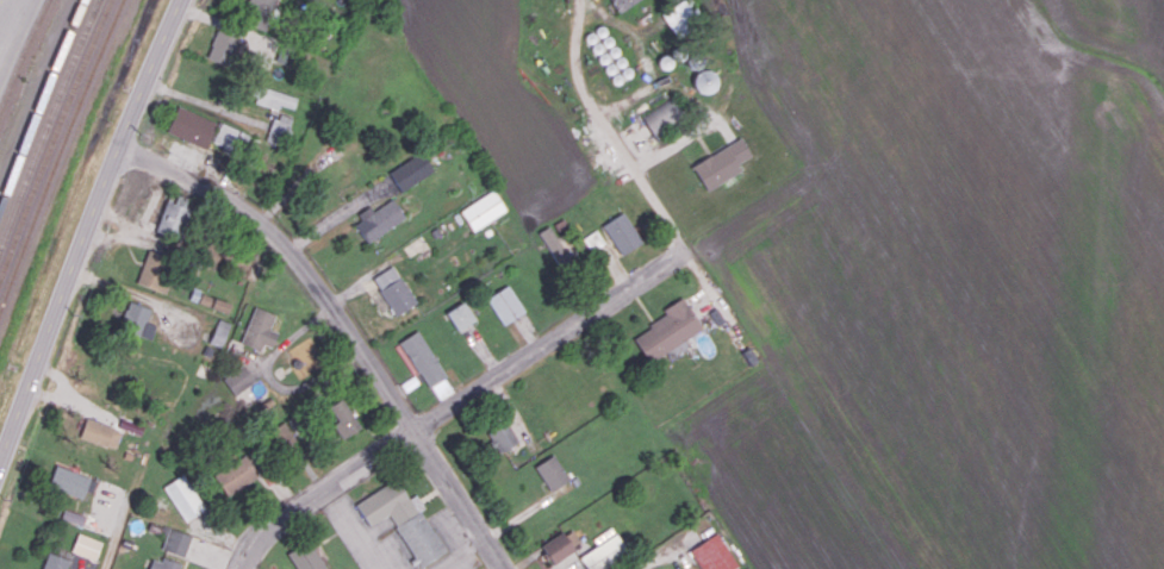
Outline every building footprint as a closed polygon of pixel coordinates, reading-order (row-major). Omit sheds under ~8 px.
[(241,22),(266,30),(276,0),(248,0),(241,22)] [(618,12),(638,0),(610,0),(618,12)] [(674,36),(699,20),(686,0),(680,0),(660,13),(674,36)] [(206,58),(229,67),(240,38),(217,29),(206,58)] [(248,53),(272,56),(275,37),(251,34),(248,53)] [(719,78),(702,68),(692,85),(709,95),(719,78)] [(278,109),(279,104),(294,108),(297,96),(259,86),(254,103),(278,109)] [(654,121),(659,129),(685,114),(674,97),(643,115),(649,124),(654,121)] [(217,122),(178,105),(166,131),(206,148),(217,122)] [(273,114),(266,140),(284,145),(291,119),(273,114)] [(241,153),(249,134),(221,122),(213,141),(241,153)] [(737,164),(752,156),(741,137),(692,165),(706,190),(741,171),(737,164)] [(433,170),(421,151),(389,173),(402,192),(433,170)] [(473,231),(506,210),(493,190),(460,210),(473,231)] [(173,203),(166,200),(155,230),(178,239),(190,209),(183,207),(187,198),(177,194),(173,203)] [(405,219),(393,198),(373,211),(371,209),(353,220),(366,242),(405,219)] [(602,225),(621,255),(642,242),(624,211),(602,225)] [(569,261),(552,225),(540,231),(557,267),(569,261)] [(589,250),(604,244),(598,230),(584,236),(589,250)] [(174,258),(146,251),(137,284),(164,291),(174,258)] [(395,315),(416,302),(393,265),(372,278),(395,315)] [(503,325),(525,312),(508,284),(486,297),(503,325)] [(230,303),(201,293),(197,302),(226,313),(230,303)] [(702,329),(683,297),(662,309),(666,316),(633,336),(648,362),(702,329)] [(147,321),(152,309),(129,300),(119,326),(151,338),(156,325),(147,321)] [(457,330),(474,320),(464,302),(447,311),(457,330)] [(272,347),(278,331),(270,328),(276,314),(254,306),(240,343),(261,350),(263,344),(272,347)] [(221,347),(231,323),(219,318),(209,341),(221,347)] [(401,340),(435,401),(453,391),(419,330),(401,340)] [(236,396),(256,381),(243,364),(223,379),(236,396)] [(334,423),(339,437),(359,430),(347,398),(329,405),(336,422),(334,423)] [(121,428),(85,419),(81,439),(116,447),(121,428)] [(297,438),(286,421),(268,432),(279,449),(297,438)] [(487,431),(497,453),(518,443),(508,421),(487,431)] [(212,472),(226,496),(259,476),(245,452),(212,472)] [(535,465),(549,491),(569,481),(555,454),(535,465)] [(86,491),(92,493),(97,480),(56,464),(48,485),(82,499),(86,491)] [(163,486),(185,522),(206,509),(184,473),(163,486)] [(357,505),(372,526),(392,512),(427,565),(448,551),(399,477),(357,505)] [(551,562),(582,546),(572,528),(541,545),(551,562)] [(191,534),(168,529),(162,550),(186,556),(191,534)] [(739,566),(717,532),(689,551),(701,568),(733,568),(739,566)] [(102,542),(78,533),(71,551),(95,560),(102,542)] [(615,533),(579,557),(587,568),(590,568),(624,547),(615,533)] [(297,568),(325,568),(313,541),(290,551),(297,568)] [(68,558),(46,552),(41,568),(65,568),(68,558)] [(162,557),(161,562),(151,558),(148,568),(179,568),(181,563),(162,557)]
